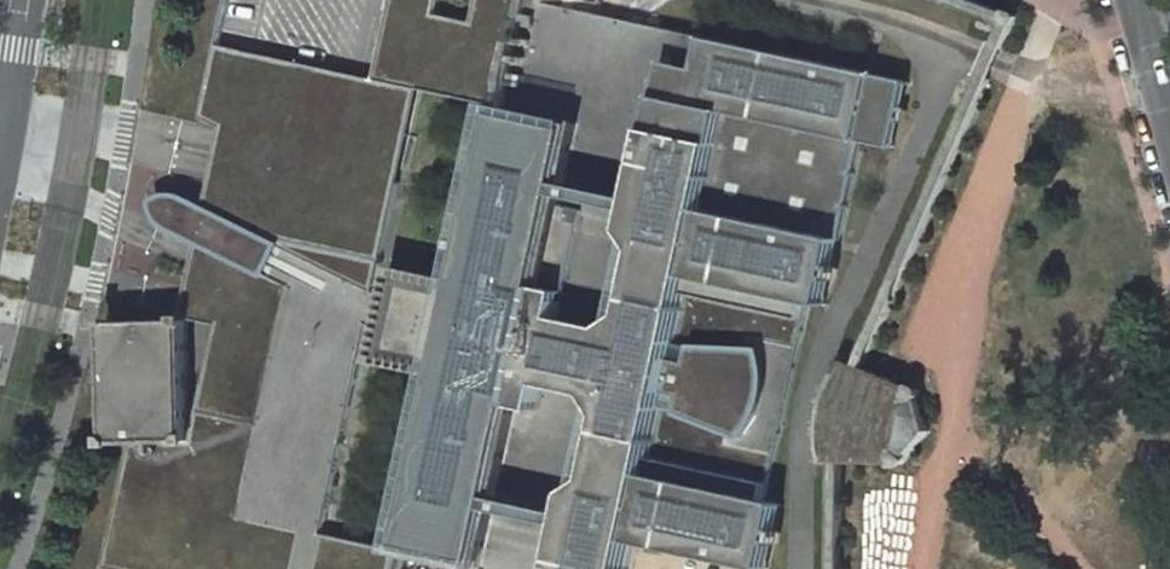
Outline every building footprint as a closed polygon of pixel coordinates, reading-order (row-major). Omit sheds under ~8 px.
[(182,319),(190,319),(219,325),(193,442),(131,443),(104,568),(316,568),(323,533),(350,411),(305,402),(356,170),(400,180),(420,89),(375,79),(391,6),(392,0),(228,0),(202,119),(222,127),(220,138),(215,167),(205,207),(206,208),(215,209),(227,186),(290,217),(292,218),(294,221),(295,224),(295,227),(295,229),(288,258),(283,257),(281,267),(286,268),(278,297),(277,300),(275,303),(273,305),(270,306),(266,306),(264,305),(192,270),(185,303),(182,319)] [(494,105),(456,279),(393,265),(386,296),(385,302),(374,299),(376,291),(400,180),(356,170),(305,402),(350,411),(369,324),(369,322),(380,324),(379,329),(372,361),(435,375),(397,549),(323,533),(316,568),(628,568),(634,541),(758,568),(763,548),(754,546),(765,499),(807,302),(818,256),(825,257),(829,238),(839,240),(861,141),(828,134),(830,123),(846,127),(854,90),(862,92),(866,72),(535,0),(523,0),(516,33),(501,103),(497,102),(497,103),(494,102),(494,105)] [(391,6),(434,15),(438,0),(392,0),(391,6)] [(474,24),(516,33),(523,0),(479,0),(474,24)] [(434,15),(391,6),(375,79),(420,89),(494,105),(494,102),(497,103),(497,102),(501,103),(516,33),(474,24),(434,15)] [(861,141),(894,148),(909,81),(866,72),(862,92),(854,90),(846,127),(830,123),(828,134),(861,141)] [(290,217),(227,186),(215,209),(206,208),(205,207),(196,202),(184,197),(177,195),(174,195),(165,195),(157,197),(152,199),(153,204),(156,210),(158,214),(161,218),(166,223),(171,226),(199,240),(195,258),(192,270),(264,305),(266,306),(270,306),(273,305),(275,303),(277,300),(278,297),(286,268),(281,267),(283,257),(288,258),(295,229),(295,227),(295,224),(294,221),(292,218),(290,217)] [(807,302),(825,306),(839,240),(829,238),(825,257),(818,256),(807,302)] [(385,302),(386,296),(376,291),(374,299),(385,302)] [(131,443),(193,442),(190,319),(182,319),(108,321),(111,444),(131,443)] [(843,377),(841,466),(929,469),(932,380),(843,377)] [(763,548),(758,568),(761,568),(768,568),(782,503),(765,499),(754,546),(763,548)]
